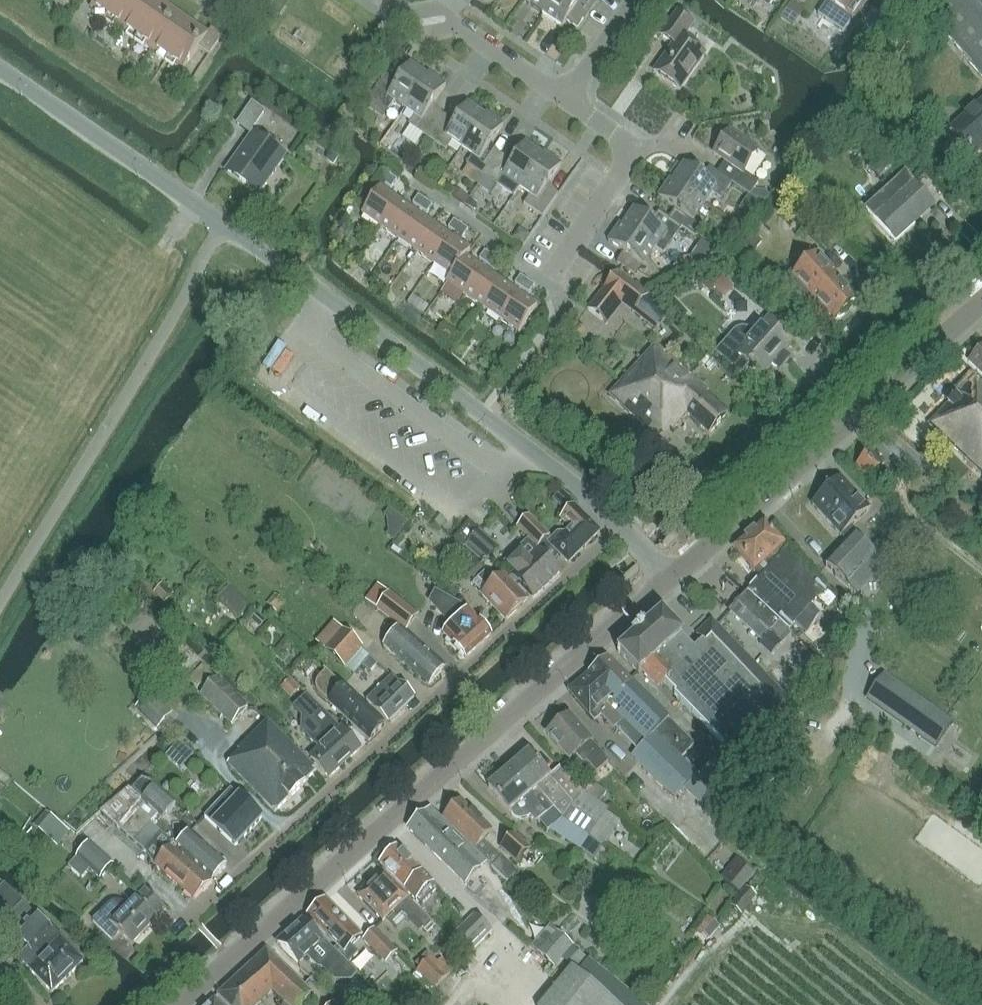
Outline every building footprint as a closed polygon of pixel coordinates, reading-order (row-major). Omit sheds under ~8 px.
[(118,0),(95,0),(90,8),(105,19),(118,0)] [(105,19),(120,30),(141,0),(118,0),(105,19)] [(161,2),(158,0),(141,0),(120,30),(136,40),(162,3),(161,2)] [(552,0),(524,0),(523,1),(542,14),(552,0)] [(542,14),(562,28),(566,22),(576,29),(583,19),(596,0),(552,0),(542,14)] [(768,8),(774,0),(756,0),(768,8)] [(794,0),(780,20),(791,27),(804,7),(794,0)] [(853,21),(868,0),(827,0),(825,2),(827,3),(818,16),(844,34),(853,21)] [(949,5),(931,21),(981,78),(981,0),(944,0),(949,5)] [(151,51),(177,13),(162,3),(136,40),(151,51)] [(653,73),(680,91),(705,55),(683,39),(693,24),(677,12),(660,36),(673,45),(653,73)] [(192,24),(184,18),(177,13),(151,51),(166,61),(192,24)] [(209,56),(222,37),(211,29),(207,34),(192,24),(166,61),(181,72),(198,48),(209,56)] [(383,77),(369,98),(388,111),(394,102),(404,109),(427,77),(409,65),(395,85),(383,77)] [(441,117),(430,109),(444,89),(427,77),(404,109),(414,116),(408,125),(427,138),(441,117)] [(949,131),(973,158),(981,149),(981,101),(949,131)] [(249,133),(264,113),(251,104),(237,125),(249,133)] [(462,149),(485,117),(467,104),(453,125),(441,117),(427,138),(445,151),(451,142),(462,149)] [(502,129),(485,117),(462,149),(472,156),(466,165),(484,177),(499,156),(488,149),(502,129)] [(767,159),(757,153),(758,151),(729,131),(713,154),(724,162),(717,173),(732,184),(764,206),(769,199),(754,189),(758,183),(753,179),(767,159)] [(257,193),(283,156),(253,135),(227,172),(257,193)] [(875,141),(861,151),(868,160),(867,161),(880,177),(894,166),(875,141)] [(510,164),(499,156),(484,177),(485,178),(514,198),(520,189),(542,156),(524,144),(510,164)] [(339,156),(331,152),(327,159),(334,164),(339,156)] [(542,156),(520,189),(529,195),(523,204),(542,217),(556,196),(545,188),(559,168),(542,156)] [(732,184),(717,173),(711,169),(704,179),(684,165),(672,182),(704,204),(712,194),(721,200),(732,184)] [(398,201),(382,190),(386,185),(392,189),(398,181),(381,169),(369,186),(377,192),(361,215),(380,228),(398,201)] [(571,190),(583,179),(574,170),(563,181),(571,190)] [(905,174),(866,209),(874,218),(895,240),(934,205),(913,182),(905,174)] [(672,182),(660,199),(675,210),(668,219),(682,228),(695,237),(706,221),(697,214),(704,204),(672,182)] [(455,189),(449,196),(464,207),(470,199),(455,189)] [(420,207),(426,199),(419,195),(413,202),(420,207)] [(426,199),(420,207),(427,212),(432,204),(426,199)] [(470,199),(464,207),(472,212),(477,204),(470,199)] [(397,240),(416,214),(398,201),(380,228),(397,240)] [(682,228),(661,214),(654,223),(634,209),(622,226),(663,255),(670,245),(682,228)] [(415,252),(433,226),(416,214),(397,240),(415,252)] [(456,232),(461,224),(454,219),(449,227),(456,232)] [(461,224),(456,232),(463,236),(468,229),(461,224)] [(663,255),(622,226),(620,225),(619,226),(622,227),(612,242),(609,240),(608,242),(625,254),(619,263),(617,262),(616,263),(633,274),(637,274),(649,282),(659,274),(647,259),(654,250),(663,256),(663,255)] [(433,265),(451,238),(433,226),(415,252),(433,265)] [(514,239),(513,240),(522,246),(523,245),(529,236),(519,230),(514,239)] [(743,244),(752,252),(761,242),(752,234),(743,244)] [(829,235),(821,243),(828,250),(836,242),(829,235)] [(465,257),(465,258),(470,251),(451,238),(433,265),(450,277),(451,277),(465,257)] [(487,263),(492,255),(485,250),(480,258),(487,263)] [(785,280),(804,301),(811,295),(834,321),(856,301),(830,273),(834,271),(818,253),(802,268),(800,266),(785,280)] [(492,255),(487,263),(494,267),(499,260),(492,255)] [(482,270),(465,258),(465,257),(451,277),(450,277),(446,283),(464,296),(482,270)] [(686,257),(680,267),(685,270),(689,273),(695,263),(686,257)] [(676,264),(672,271),(681,277),(685,270),(680,267),(676,264)] [(482,308),(500,282),(482,270),(464,296),(482,308)] [(670,313),(646,295),(617,272),(587,310),(607,325),(623,306),(656,330),(670,313)] [(523,287),(528,280),(521,275),(516,282),(523,287)] [(528,280),(523,287),(529,292),(534,284),(528,280)] [(500,321),(518,294),(500,282),(482,308),(500,321)] [(518,333),(536,307),(518,294),(500,321),(518,333)] [(675,303),(669,309),(680,321),(686,314),(675,303)] [(780,356),(793,341),(768,320),(756,334),(750,330),(748,329),(744,329),(741,329),(738,330),(734,332),(715,354),(728,365),(741,376),(749,366),(761,377),(772,365),(775,368),(784,359),(780,356)] [(266,367),(284,346),(275,339),(258,360),(266,367)] [(672,431),(687,415),(709,435),(727,415),(705,395),(708,392),(655,345),(609,396),(659,441),(670,429),(672,431)] [(969,361),(981,374),(981,347),(969,361)] [(286,382),(300,358),(290,353),(276,377),(286,382)] [(930,426),(981,475),(981,474),(981,381),(977,376),(930,426)] [(870,480),(883,467),(870,454),(857,466),(870,480)] [(852,525),(869,509),(841,479),(812,507),(840,536),(845,541),(824,564),(848,586),(876,557),(854,536),(858,532),(852,525)] [(528,517),(517,528),(538,548),(537,548),(544,555),(551,548),(568,564),(599,531),(574,508),(577,504),(563,493),(559,497),(570,508),(559,520),(568,528),(565,532),(558,532),(551,538),(549,536),(528,517)] [(274,511),(282,521),(293,512),(285,503),(274,511)] [(468,522),(453,540),(464,549),(479,531),(468,522)] [(772,555),(784,544),(764,522),(733,549),(753,572),(760,578),(776,560),(772,555)] [(483,566),(498,549),(478,532),(464,549),(483,566)] [(503,563),(514,575),(512,576),(533,598),(559,573),(538,551),(528,540),(503,563)] [(788,630),(819,597),(829,587),(784,544),(772,555),(776,560),(760,578),(747,591),(788,630)] [(467,569),(465,572),(471,578),(481,569),(472,560),(465,567),(467,569)] [(506,621),(526,602),(502,576),(496,581),(486,571),(478,579),(487,589),(481,595),(506,621)] [(172,597),(160,586),(153,593),(165,605),(172,597)] [(228,587),(222,594),(243,612),(249,605),(228,587)] [(389,591),(377,607),(406,629),(418,613),(389,591)] [(490,635),(468,610),(469,609),(435,591),(428,603),(450,626),(442,634),(465,659),(490,635)] [(792,633),(788,630),(747,591),(730,610),(773,651),(780,643),(781,644),(792,633)] [(276,611),(283,604),(274,596),(267,604),(276,611)] [(760,745),(750,734),(754,730),(759,735),(793,705),(713,619),(697,634),(703,641),(694,648),(663,613),(618,652),(639,675),(642,672),(658,689),(666,681),(677,692),(675,694),(731,753),(732,752),(743,762),(760,745)] [(353,675),(369,656),(362,650),(364,647),(334,621),(315,642),(353,675)] [(445,668),(413,639),(400,627),(383,646),(396,657),(428,686),(445,668)] [(370,658),(363,666),(370,673),(378,665),(370,658)] [(713,761),(697,776),(681,760),(694,746),(658,707),(606,658),(567,692),(593,722),(600,716),(614,730),(616,729),(638,752),(634,760),(675,799),(685,788),(709,812),(737,785),(713,761)] [(203,668),(188,684),(200,695),(232,725),(247,709),(215,679),(203,668)] [(385,726),(333,678),(325,669),(323,670),(325,672),(318,679),(316,682),(315,686),(315,690),(316,692),(319,695),(330,705),(369,742),(385,726)] [(241,672),(235,678),(242,685),(248,678),(241,672)] [(388,723),(412,698),(391,677),(366,701),(388,723)] [(300,689),(291,679),(283,686),(293,696),(300,689)] [(892,680),(875,704),(936,747),(954,723),(892,680)] [(135,708),(158,729),(172,712),(149,692),(135,708)] [(329,778),(360,749),(341,729),(309,696),(295,709),(303,718),(303,732),(319,749),(310,757),(329,778)] [(596,773),(608,763),(568,717),(546,735),(568,761),(575,755),(582,763),(586,761),(596,773)] [(275,812),(315,772),(266,723),(238,751),(241,755),(229,767),(275,812)] [(182,752),(175,760),(182,767),(189,758),(182,752)] [(560,767),(549,778),(527,753),(507,771),(546,814),(553,808),(562,818),(560,819),(589,837),(596,827),(608,810),(601,805),(585,793),(560,767)] [(507,771),(488,788),(510,812),(516,819),(522,821),(529,820),(531,818),(536,824),(539,822),(547,831),(549,830),(575,847),(580,851),(585,844),(598,852),(602,846),(589,837),(560,819),(562,818),(553,808),(546,814),(507,771)] [(132,786),(128,790),(140,801),(141,802),(154,813),(157,816),(161,820),(174,807),(167,801),(154,788),(148,783),(144,779),(138,779),(132,786)] [(594,783),(587,793),(600,803),(607,793),(594,783)] [(128,790),(132,786),(130,785),(100,810),(116,828),(145,854),(154,867),(193,900),(211,882),(180,855),(182,853),(176,848),(149,824),(157,816),(154,813),(141,802),(140,801),(128,790)] [(262,819),(238,797),(231,790),(204,818),(206,819),(236,847),(262,819)] [(460,801),(443,819),(476,849),(474,851),(493,868),(507,882),(515,873),(483,841),(493,831),(460,801)] [(434,854),(454,833),(429,810),(408,829),(434,854)] [(33,828),(58,847),(70,832),(46,812),(33,828)] [(211,882),(226,866),(189,833),(176,848),(182,853),(180,855),(211,882)] [(458,877),(478,857),(454,833),(434,854),(458,877)] [(499,849),(517,864),(531,848),(514,833),(499,849)] [(53,869),(60,875),(80,850),(73,845),(53,869)] [(437,888),(397,848),(380,865),(420,905),(437,888)] [(101,854),(88,869),(100,880),(104,875),(113,865),(101,854)] [(46,883),(54,866),(43,862),(36,879),(46,883)] [(739,893),(754,874),(740,863),(725,881),(739,893)] [(436,925),(414,905),(382,873),(367,887),(365,887),(360,892),(361,894),(358,897),(382,921),(392,911),(396,915),(402,915),(408,920),(414,920),(428,933),(436,925)] [(756,897),(746,888),(731,906),(741,914),(756,897)] [(155,918),(163,910),(144,891),(136,900),(134,898),(127,906),(122,902),(118,901),(115,902),(112,902),(109,904),(92,922),(112,941),(119,934),(131,946),(157,920),(155,918)] [(325,901),(307,917),(337,947),(334,950),(348,964),(358,954),(351,947),(361,936),(325,901)] [(24,902),(0,926),(12,938),(16,934),(30,948),(19,959),(53,993),(61,985),(83,962),(61,940),(63,939),(53,929),(50,932),(33,916),(35,914),(24,902)] [(469,954),(491,932),(474,915),(452,937),(469,954)] [(709,918),(698,931),(709,940),(720,927),(709,918)] [(358,974),(324,941),(302,920),(276,942),(299,963),(300,965),(307,959),(318,969),(321,969),(335,982),(351,982),(358,974)] [(363,940),(386,964),(398,952),(374,929),(363,940)] [(556,932),(536,954),(552,968),(572,946),(556,932)] [(313,994),(266,950),(218,995),(228,1004),(257,1004),(273,991),(278,996),(287,1004),(302,1004),(313,994)] [(419,969),(416,972),(417,972),(434,990),(454,970),(442,958),(437,963),(431,957),(419,969)] [(589,958),(578,971),(572,967),(541,1004),(646,1004),(589,958)] [(417,972),(412,977),(429,995),(434,990),(417,972)]
